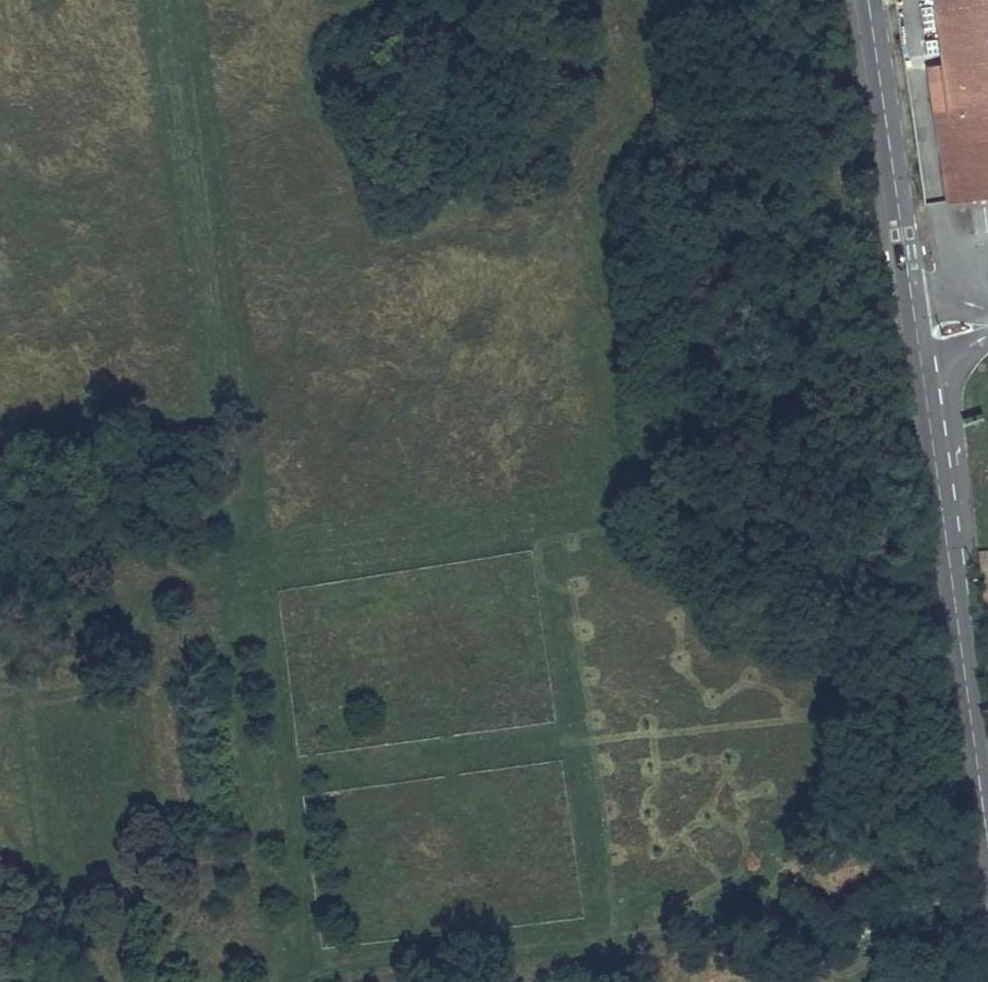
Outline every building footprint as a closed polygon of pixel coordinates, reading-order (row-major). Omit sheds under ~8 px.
[(945,68),(928,71),(949,206),(970,203),(987,200),(987,0),(935,0),(945,68)]
